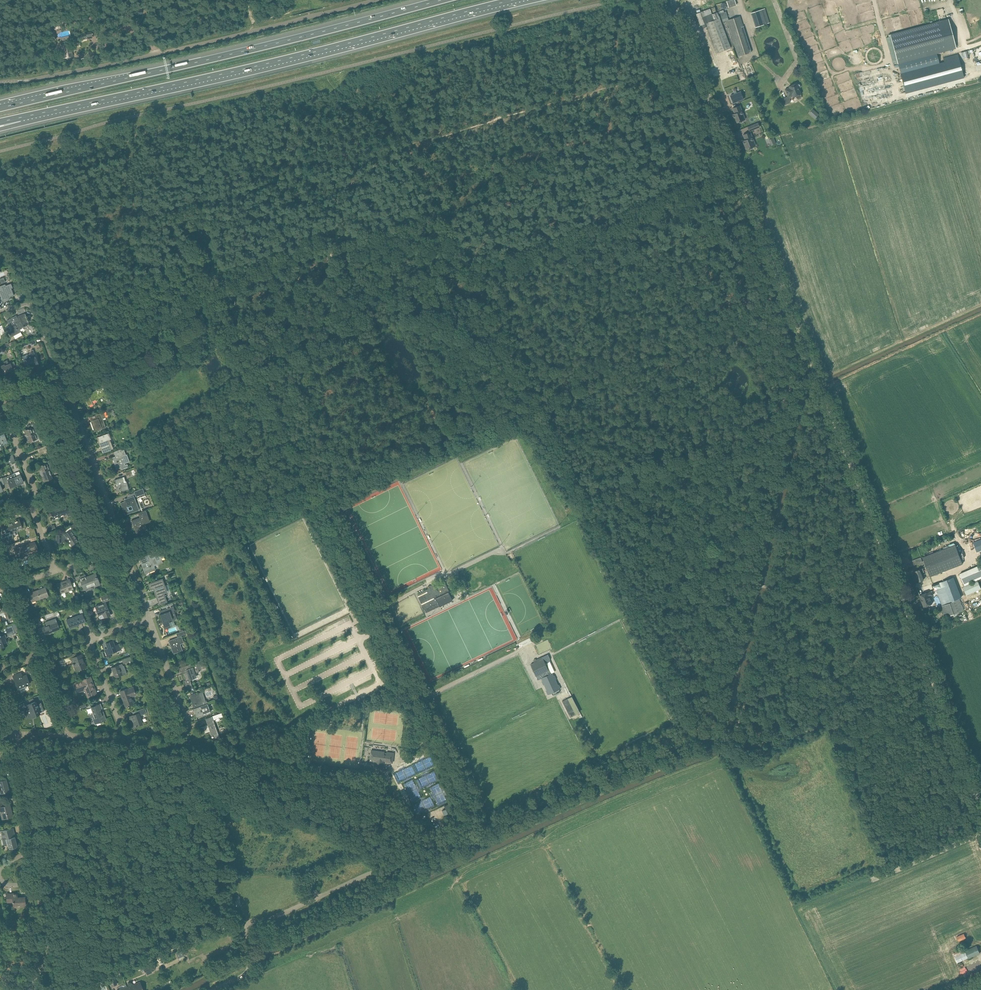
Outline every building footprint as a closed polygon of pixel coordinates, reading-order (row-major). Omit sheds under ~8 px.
[(138,9),(131,10),(131,14),(131,15),(142,15),(142,14),(142,10),(142,5),(138,5),(138,9)] [(710,9),(696,14),(700,25),(702,25),(703,28),(706,27),(716,53),(731,48),(718,14),(717,13),(712,15),(710,9)] [(756,27),(767,23),(763,9),(751,13),(756,27)] [(727,20),(739,56),(751,52),(740,16),(727,20)] [(940,63),(937,53),(956,48),(948,19),(890,34),(901,74),(940,63)] [(91,31),(79,34),(80,40),(93,37),(91,31)] [(62,50),(60,51),(62,59),(73,56),(70,43),(61,45),(62,50)] [(710,47),(701,50),(707,69),(716,66),(710,47)] [(944,62),(940,63),(901,74),(906,93),(964,78),(958,54),(943,58),(944,62)] [(797,84),(797,83),(789,86),(789,88),(785,89),(788,97),(792,95),(793,97),(801,94),(799,88),(800,88),(800,87),(800,84),(798,84),(797,84)] [(741,91),(730,96),(733,103),(743,99),(741,91)] [(735,113),(732,114),(735,123),(739,121),(739,123),(740,123),(742,122),(743,121),(742,120),(745,119),(740,105),(733,108),(735,113)] [(753,148),(753,147),(756,146),(750,132),(743,135),(745,140),(742,141),(746,149),(749,148),(750,149),(751,149),(753,149),(753,148)] [(10,285),(5,287),(5,285),(0,287),(0,303),(1,302),(2,304),(10,300),(10,298),(13,297),(11,290),(12,289),(10,285)] [(20,330),(24,327),(23,327),(26,326),(26,325),(29,324),(25,313),(19,315),(19,316),(17,317),(16,315),(7,320),(9,324),(8,325),(8,324),(7,324),(8,326),(6,328),(11,337),(20,331),(21,331),(20,330)] [(33,349),(31,350),(27,357),(28,359),(24,361),(26,367),(38,363),(33,349)] [(4,364),(0,365),(4,374),(5,373),(13,369),(12,366),(15,365),(14,361),(9,363),(7,360),(3,361),(4,364)] [(91,416),(89,417),(94,431),(105,427),(102,418),(105,417),(103,412),(93,416),(92,415),(91,416)] [(24,434),(25,436),(38,432),(33,422),(27,425),(29,428),(25,430),(26,434),(24,434)] [(41,438),(38,432),(25,436),(28,442),(34,440),(34,441),(41,438)] [(115,444),(111,432),(97,437),(103,453),(113,449),(112,445),(115,444)] [(127,454),(124,455),(122,449),(114,452),(115,455),(117,454),(118,457),(116,458),(116,456),(112,457),(116,468),(116,467),(120,466),(121,469),(128,467),(127,464),(125,465),(125,463),(129,461),(127,454)] [(38,467),(39,470),(39,472),(53,467),(50,460),(47,461),(48,462),(39,466),(39,467),(38,467)] [(53,467),(39,472),(42,478),(43,478),(44,481),(52,478),(51,474),(54,473),(52,469),(54,469),(53,467)] [(12,474),(17,485),(23,482),(19,471),(15,473),(15,474),(13,475),(12,474)] [(17,485),(12,474),(3,478),(5,484),(8,482),(10,487),(10,486),(13,485),(13,486),(17,485)] [(124,477),(114,480),(116,486),(115,486),(116,491),(120,490),(120,492),(128,490),(124,477)] [(134,491),(136,497),(145,494),(143,488),(134,491)] [(120,503),(125,515),(139,510),(134,495),(126,498),(127,500),(120,503)] [(56,507),(59,517),(67,514),(68,516),(73,514),(71,509),(68,510),(66,505),(62,507),(61,505),(56,507)] [(59,517),(56,507),(54,508),(54,510),(50,512),(47,513),(48,517),(52,515),(53,519),(59,517)] [(149,520),(147,521),(148,524),(154,522),(149,510),(144,512),(147,519),(149,518),(149,520)] [(131,520),(136,534),(140,533),(141,533),(141,532),(142,532),(140,526),(144,525),(141,517),(131,520)] [(13,521),(16,530),(26,526),(23,520),(20,522),(19,519),(13,521)] [(16,530),(13,521),(11,522),(11,523),(4,526),(6,530),(9,529),(11,532),(13,531),(15,535),(18,534),(16,530)] [(72,546),(79,542),(71,530),(64,534),(64,533),(61,534),(61,535),(56,534),(56,542),(61,542),(61,541),(68,539),(72,546)] [(17,556),(37,549),(34,542),(15,549),(17,556)] [(923,557),(930,576),(963,564),(956,544),(923,557)] [(139,558),(144,572),(148,571),(149,573),(149,572),(154,570),(153,565),(157,563),(156,560),(160,559),(158,552),(151,554),(150,554),(151,555),(148,556),(148,555),(139,558)] [(980,577),(980,568),(980,565),(959,573),(964,584),(980,577)] [(919,581),(924,579),(921,573),(924,572),(923,568),(915,571),(919,581)] [(95,574),(86,577),(85,575),(79,577),(83,588),(95,584),(95,586),(99,584),(95,574)] [(937,589),(939,588),(945,604),(955,600),(953,596),(958,594),(952,578),(935,584),(937,589)] [(162,579),(148,584),(150,591),(151,590),(153,589),(159,605),(167,602),(166,602),(163,594),(166,592),(164,586),(165,586),(162,579)] [(62,584),(61,583),(57,584),(58,586),(57,586),(58,587),(60,594),(65,592),(65,591),(72,588),(72,589),(73,589),(69,580),(69,581),(62,584)] [(963,587),(967,594),(980,588),(977,580),(963,587)] [(434,588),(434,586),(418,594),(418,595),(418,596),(421,602),(422,602),(422,603),(421,603),(424,610),(425,609),(426,612),(440,606),(443,605),(452,600),(449,593),(449,592),(446,585),(445,582),(434,588)] [(48,596),(45,587),(29,593),(32,602),(48,596)] [(920,595),(924,607),(932,604),(930,596),(933,595),(932,591),(928,592),(920,595)] [(955,600),(945,604),(942,605),(941,606),(945,617),(964,610),(959,599),(955,600)] [(98,616),(105,613),(105,614),(106,616),(110,615),(109,613),(110,613),(106,602),(96,606),(98,609),(96,610),(98,616)] [(161,613),(159,614),(164,629),(171,626),(168,619),(172,617),(172,619),(177,618),(174,611),(175,610),(173,606),(160,610),(161,613)] [(76,624),(85,621),(82,614),(66,620),(69,628),(77,626),(76,624)] [(45,622),(46,625),(42,627),(45,635),(50,633),(49,633),(59,629),(58,626),(59,626),(57,622),(56,621),(53,623),(52,620),(45,622)] [(172,647),(174,653),(182,650),(180,644),(183,642),(181,636),(169,641),(171,647),(172,647)] [(108,650),(105,651),(108,658),(111,657),(110,654),(120,650),(119,648),(120,647),(119,644),(115,645),(113,640),(105,643),(108,650)] [(75,654),(70,656),(73,663),(72,663),(73,664),(75,663),(78,670),(79,669),(79,670),(83,668),(86,667),(83,659),(82,654),(76,656),(75,654)] [(549,662),(549,661),(550,661),(550,659),(550,658),(548,654),(542,657),(543,659),(539,660),(538,659),(533,661),(534,663),(531,664),(538,680),(541,678),(542,681),(543,680),(545,684),(544,685),(547,690),(549,694),(560,689),(559,689),(557,685),(558,685),(555,679),(555,680),(553,676),(554,676),(552,673),(551,673),(547,663),(549,662)] [(182,671),(185,680),(183,681),(186,687),(190,685),(191,689),(193,688),(190,679),(196,676),(194,673),(199,672),(198,669),(205,667),(202,659),(191,664),(190,663),(189,664),(179,668),(180,672),(182,671)] [(122,672),(125,670),(123,666),(122,666),(122,664),(111,668),(115,678),(123,675),(122,672)] [(22,676),(21,673),(13,676),(15,683),(16,682),(18,688),(19,688),(25,685),(26,686),(26,685),(30,683),(26,675),(22,676)] [(88,697),(96,694),(90,677),(88,678),(88,677),(86,678),(87,678),(82,680),(73,684),(76,692),(85,689),(88,697)] [(129,706),(129,705),(134,704),(131,696),(136,695),(133,687),(128,689),(128,688),(120,691),(125,707),(128,706),(129,706)] [(195,708),(205,704),(203,701),(205,701),(202,692),(188,697),(190,696),(194,705),(195,708)] [(582,717),(569,692),(569,693),(570,695),(569,696),(570,697),(562,701),(565,707),(566,707),(567,710),(567,711),(570,717),(578,714),(579,715),(581,718),(582,717)] [(31,717),(32,718),(34,717),(34,716),(34,715),(44,711),(41,703),(36,704),(35,701),(26,705),(28,709),(24,710),(27,718),(31,717)] [(207,703),(205,704),(195,708),(193,708),(196,717),(211,712),(207,703)] [(93,718),(95,723),(106,720),(103,712),(101,712),(100,709),(101,708),(100,704),(91,707),(95,718),(93,718)] [(147,713),(145,707),(132,712),(134,715),(131,716),(132,720),(130,720),(131,723),(133,722),(134,726),(136,726),(137,726),(137,725),(142,724),(139,716),(147,713)] [(223,716),(222,713),(211,717),(212,719),(206,721),(206,722),(207,722),(208,725),(200,728),(202,734),(203,734),(203,733),(209,731),(213,742),(220,739),(213,720),(223,716)] [(386,761),(385,762),(392,763),(394,753),(387,752),(386,753),(384,753),(385,752),(371,750),(370,762),(374,762),(374,768),(382,769),(383,760),(386,761)] [(1,793),(9,791),(6,779),(1,780),(0,776),(0,790),(1,793)] [(2,818),(13,815),(10,804),(4,806),(2,801),(3,801),(0,801),(0,810),(2,818)] [(446,809),(442,810),(444,815),(448,813),(448,812),(449,811),(453,809),(450,803),(446,805),(444,805),(446,809)] [(9,848),(17,846),(15,836),(13,837),(11,828),(0,831),(2,840),(7,839),(9,848)] [(17,893),(6,894),(7,902),(13,901),(13,905),(20,904),(20,906),(25,906),(25,897),(17,897),(17,893)] [(964,949),(953,953),(957,962),(968,957),(969,958),(980,953),(977,946),(965,951),(964,949)] [(154,962),(143,967),(145,972),(146,972),(146,971),(150,969),(150,970),(156,967),(154,962)] [(114,976),(109,978),(112,986),(117,984),(114,976)] [(132,985),(118,989),(143,989),(140,982),(132,985)]
